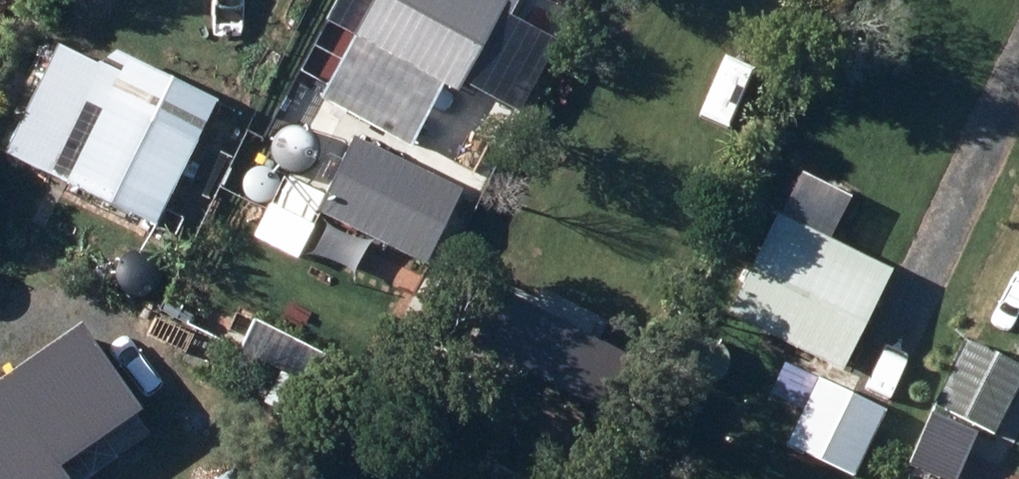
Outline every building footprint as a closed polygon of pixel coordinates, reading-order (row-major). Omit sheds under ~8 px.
[(448,87),(495,0),(364,0),(346,32),(448,87)] [(100,89),(59,178),(150,220),(196,122),(165,108),(161,118),(100,89)] [(312,207),(419,260),(455,186),(348,134),(312,207)] [(770,210),(720,308),(833,365),(883,267),(770,210)] [(931,400),(992,428),(1018,368),(1018,365),(960,338),(931,400)] [(592,361),(543,364),(544,392),(593,390),(592,361)] [(812,373),(779,439),(848,473),(880,407),(812,373)] [(928,418),(910,454),(937,467),(955,432),(928,418)] [(146,448),(118,470),(125,478),(166,478),(168,477),(146,448)] [(34,478),(87,478),(92,475),(74,450),(34,478)]
